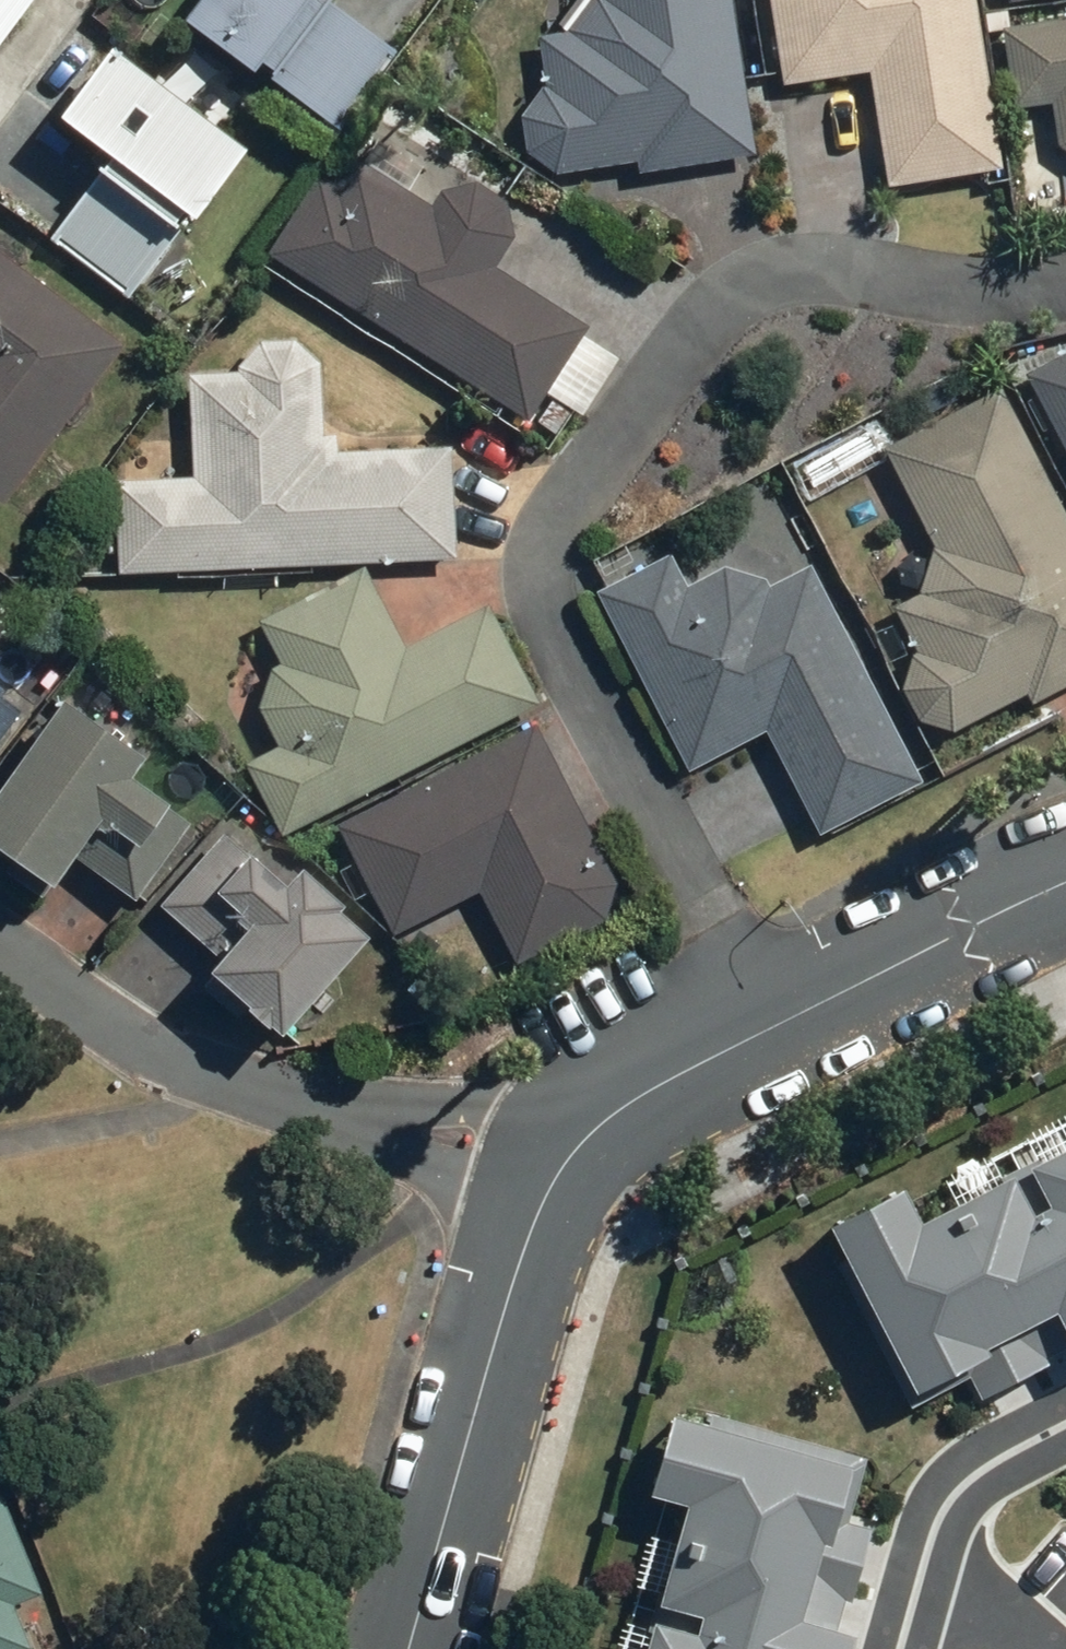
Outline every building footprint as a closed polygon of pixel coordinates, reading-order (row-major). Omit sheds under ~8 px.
[(7,50),(43,0),(0,0),(0,45),(7,50)] [(204,18),(292,80),(349,121),(409,36),(358,0),(216,0),(204,18)] [(550,41),(535,43),(542,90),(539,91),(537,93),(534,95),(532,97),(529,99),(527,101),(525,104),(523,106),(522,109),(520,112),(519,115),(518,118),(517,121),(517,124),(517,127),(517,130),(517,134),(518,137),(518,140),(519,143),(520,146),(522,148),(523,151),(525,154),(527,156),(529,159),(532,161),(534,163),(536,165),(539,166),(542,168),(545,169),(548,170),(551,170),(554,171),(556,182),(632,171),(633,180),(747,163),(723,0),(580,0),(550,41)] [(773,92),(860,79),(877,188),(992,170),(966,0),(759,0),(773,92)] [(990,15),(1065,2),(1065,0),(987,0),(990,15)] [(1050,167),(1065,165),(1065,22),(995,34),(1008,117),(1041,112),(1050,167)] [(269,139),(131,38),(83,103),(131,139),(63,231),(140,288),(206,199),(218,208),(269,139)] [(456,183),(454,185),(442,201),(375,156),(350,193),(328,178),(280,250),(537,421),(603,323),(504,257),(522,230),(522,227),(522,225),(522,222),(522,219),(522,216),(521,213),(520,210),(519,207),(518,205),(517,202),(515,199),(514,197),(512,195),(510,192),(508,190),(506,188),(503,186),(501,185),(498,183),(496,182),(493,181),(490,180),(488,179),(485,179),(482,178),(479,178),(476,178),(473,178),(470,179),(467,179),(464,180),(462,181),(459,182),(456,183)] [(134,340),(138,336),(0,235),(0,490),(17,502),(134,340)] [(1035,368),(1065,427),(1065,351),(1035,368)] [(123,473),(129,570),(467,550),(460,437),(349,443),(348,427),(331,428),(327,357),(198,364),(204,468),(123,473)] [(946,539),(932,592),(911,602),(930,640),(927,643),(925,645),(922,648),(920,651),(918,654),(916,658),(915,661),(914,665),(913,668),(912,672),(912,676),(912,679),(912,683),(913,687),(914,690),(915,694),(916,697),(918,701),(920,704),(922,707),(925,710),(927,712),(930,715),(933,717),(936,719),(940,720),(943,722),(947,723),(950,724),(954,724),(958,724),(962,724),(965,724),(969,723),(973,722),(1041,687),(1046,697),(1065,687),(1065,490),(1011,382),(895,442),(946,539)] [(776,571),(733,556),(693,576),(677,545),(606,582),(700,764),(776,725),(831,832),(932,780),(820,563),(782,582),(776,571)] [(290,655),(271,708),(288,743),(255,760),(291,833),(551,701),(501,603),(420,644),(378,561),(270,616),(290,655)] [(43,697),(0,665),(0,754),(43,697)] [(0,819),(79,871),(123,804),(164,832),(190,792),(151,766),(167,742),(86,689),(0,819)] [(526,960),(618,915),(624,876),(548,720),(349,818),(404,933),(492,890),(526,960)] [(252,824),(178,898),(206,927),(250,883),(280,914),(237,957),(297,1017),(391,924),(326,859),(307,879),(252,824)] [(940,1207),(923,1174),(846,1213),(932,1383),(1011,1343),(1006,1333),(1065,1303),(1065,1144),(940,1207)] [(696,1394),(672,1480),(707,1490),(662,1648),(870,1648),(879,1615),(823,1599),(845,1521),(856,1525),(879,1445),(696,1394)] [(0,1493),(0,1648),(43,1648),(37,1635),(57,1627),(41,1588),(63,1580),(24,1483),(0,1493)]
